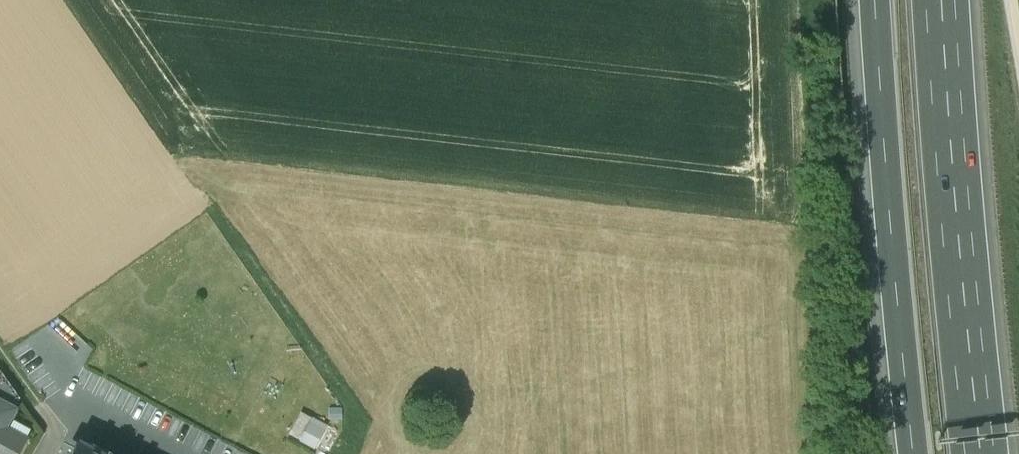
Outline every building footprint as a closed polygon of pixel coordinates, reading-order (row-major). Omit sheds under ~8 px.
[(26,435),(6,424),(16,405),(0,397),(0,453),(16,453),(26,435)] [(301,411),(287,435),(314,450),(328,426),(301,411)] [(78,442),(71,453),(100,453),(78,442)]
